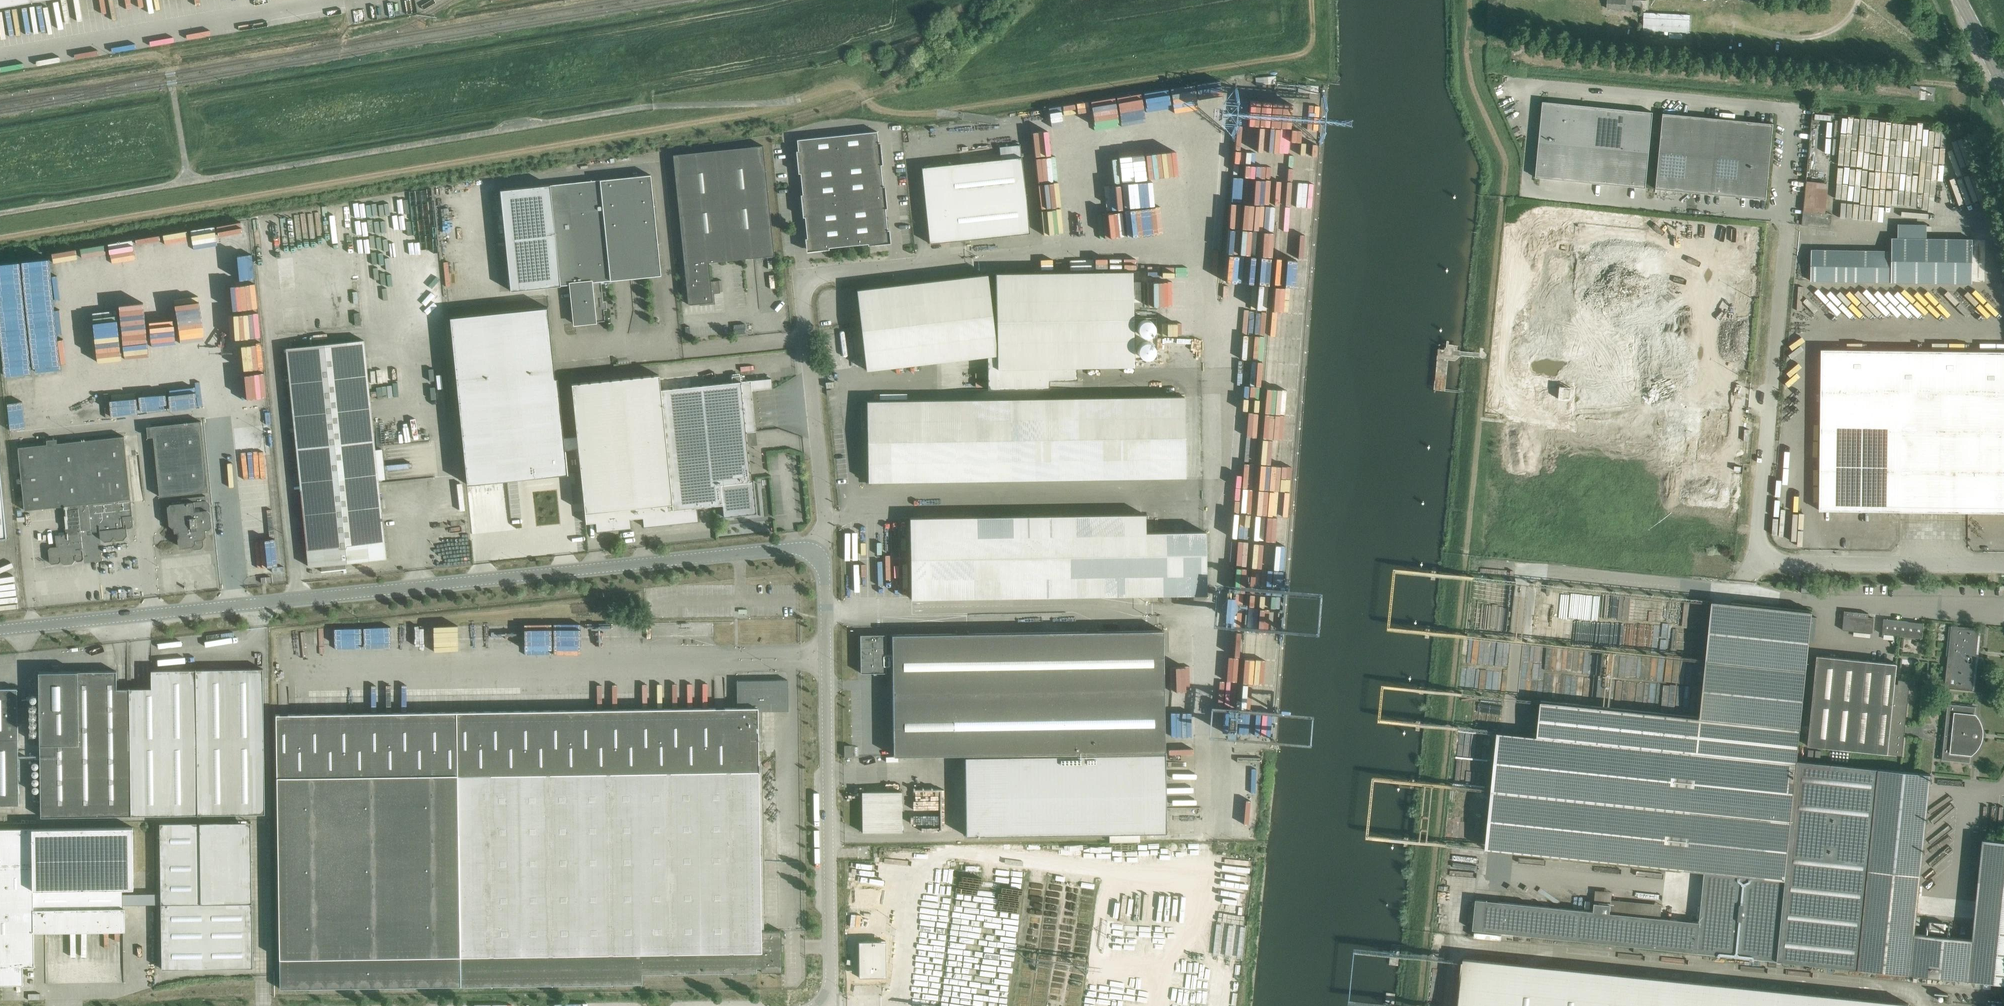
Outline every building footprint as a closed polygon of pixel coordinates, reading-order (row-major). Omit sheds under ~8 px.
[(1626,0),(1607,0),(1607,8),(1626,9),(1626,0)] [(1626,9),(1626,10),(1645,11),(1646,0),(1626,0),(1626,9)] [(1689,32),(1690,19),(1644,17),(1643,30),(1689,32)] [(1536,177),(1591,182),(1598,107),(1543,101),(1536,177)] [(1646,188),(1653,112),(1598,107),(1591,182),(1646,188)] [(1711,194),(1718,118),(1663,113),(1656,189),(1711,194)] [(1766,199),(1773,123),(1718,118),(1711,194),(1766,199)] [(808,249),(889,241),(877,131),(797,139),(808,249)] [(1002,159),(922,167),(930,243),(950,241),(1030,233),(1022,157),(1020,144),(1000,146),(1002,159)] [(763,145),(673,154),(684,264),(709,262),(774,255),(763,145)] [(601,281),(661,275),(651,174),(501,190),(511,290),(571,284),(575,324),(605,321),(601,281)] [(1831,228),(1832,218),(1832,214),(1803,211),(1802,225),(1831,228)] [(1893,237),(1893,252),(1892,282),(1972,283),(1973,238),(1893,237)] [(1892,282),(1893,252),(1812,250),(1811,280),(1892,282)] [(1067,258),(1067,264),(1062,264),(1062,272),(1067,272),(1067,270),(1091,270),(1091,258),(1067,258)] [(711,281),(709,262),(684,264),(688,304),(713,302),(712,291),(716,291),(715,281),(722,280),(711,281)] [(1034,273),(996,273),(997,354),(997,368),(1048,367),(1133,366),(1132,271),(1061,272),(1034,273)] [(988,274),(918,282),(857,290),(866,370),(987,356),(997,354),(988,274)] [(546,307),(448,317),(465,484),(532,477),(532,475),(566,472),(566,474),(568,474),(566,450),(578,448),(577,438),(565,439),(558,378),(554,379),(546,307)] [(286,348),(309,566),(321,565),(322,571),(321,571),(346,569),(346,568),(344,569),(343,563),(386,558),(364,340),(286,348)] [(1821,349),(1821,389),(2003,392),(2003,352),(1821,349)] [(1049,388),(1048,367),(997,368),(997,354),(987,356),(988,389),(1049,388)] [(753,481),(751,481),(747,432),(756,431),(751,380),(741,381),(740,375),(732,376),(732,382),(661,389),(659,374),(572,383),(577,438),(578,448),(586,523),(596,522),(597,531),(613,529),(613,530),(615,530),(615,529),(631,527),(630,518),(643,517),(644,526),(698,521),(697,507),(722,504),(724,517),(757,513),(753,481)] [(1821,389),(1820,510),(2003,512),(2003,392),(1821,389)] [(1184,396),(867,401),(868,459),(867,459),(867,483),(879,482),(879,481),(1185,477),(1184,396)] [(152,426),(160,496),(208,491),(201,421),(152,426)] [(124,436),(114,437),(18,447),(19,449),(24,500),(25,510),(63,506),(121,500),(131,499),(124,436)] [(212,526),(209,503),(206,500),(206,495),(169,499),(170,504),(167,507),(169,525),(172,527),(174,527),(174,533),(177,532),(179,545),(182,547),(191,546),(194,549),(201,548),(204,545),(203,539),(204,539),(206,536),(206,530),(209,529),(212,526)] [(121,502),(121,500),(63,506),(66,532),(81,530),(99,529),(126,526),(127,528),(131,528),(133,524),(131,501),(121,502)] [(1145,514),(910,517),(911,598),(1207,594),(1206,531),(1146,532),(1145,514)] [(127,535),(127,528),(126,526),(99,529),(100,538),(105,542),(111,541),(114,537),(117,540),(124,540),(127,535)] [(83,547),(81,530),(66,532),(66,534),(55,535),(57,546),(50,547),(48,549),(50,562),(52,564),(59,563),(60,561),(64,564),(72,564),(76,560),(77,561),(82,561),(84,558),(83,550),(81,549),(83,547)] [(1814,594),(1815,585),(1802,584),(1801,592),(1814,594)] [(1700,922),(1697,952),(1777,960),(1797,760),(1812,610),(1732,602),(1700,922)] [(1872,633),(1874,618),(1868,617),(1869,613),(1844,611),(1842,630),(1872,633)] [(1884,619),(1882,634),(1922,638),(1923,623),(1884,619)] [(1973,691),(1979,628),(1951,626),(1945,688),(1973,691)] [(892,653),(892,672),(894,756),(965,755),(1165,752),(1163,630),(892,634),(892,653)] [(892,634),(860,635),(861,672),(892,672),(892,653),(892,634)] [(1888,753),(1895,684),(1897,663),(1817,655),(1808,745),(1888,753)] [(263,668),(194,669),(196,814),(265,813),(263,668)] [(196,814),(194,669),(151,670),(152,688),(127,688),(129,815),(196,814)] [(82,735),(81,671),(39,672),(40,735),(82,735)] [(129,815),(127,688),(117,689),(117,671),(81,671),(82,735),(40,735),(41,817),(129,815)] [(737,707),(457,711),(458,766),(759,762),(758,711),(788,710),(788,679),(739,680),(737,683),(737,707)] [(1895,684),(1888,753),(1888,754),(1902,755),(1910,681),(1898,680),(1898,684),(1895,684)] [(18,733),(17,688),(0,688),(0,733),(18,733)] [(1977,720),(1975,716),(1975,706),(1948,704),(1942,759),(1970,762),(1971,753),(1974,750),(1977,746),(1979,742),(1981,737),(1981,733),(1981,728),(1979,724),(1977,720)] [(458,766),(457,711),(276,714),(277,769),(458,766)] [(18,733),(0,733),(0,805),(19,805),(18,733)] [(1166,832),(1165,752),(965,755),(966,836),(1166,832)] [(1777,960),(2003,983),(2003,841),(1983,839),(1973,939),(1914,933),(1930,774),(1914,772),(1797,760),(1777,960)] [(761,930),(759,762),(458,766),(461,986),(642,983),(642,973),(756,971),(756,967),(761,967),(761,971),(782,971),(782,951),(785,951),(784,945),(782,945),(781,930),(761,930)] [(461,986),(458,766),(277,769),(280,983),(280,989),(461,986)] [(902,831),(901,791),(862,791),(863,832),(902,831)] [(248,967),(253,963),(252,902),(222,903),(221,822),(160,823),(162,969),(248,967)] [(133,827),(33,828),(34,932),(125,931),(125,908),(123,908),(123,888),(134,888),(133,827)] [(33,828),(0,829),(0,984),(24,984),(23,966),(35,966),(34,932),(33,828)] [(1593,911),(1591,941),(1697,952),(1700,922),(1677,919),(1661,918),(1662,904),(1612,899),(1612,891),(1595,890),(1593,911)] [(1474,919),(1473,929),(1591,941),(1593,911),(1580,910),(1476,899),(1474,919)] [(858,953),(859,977),(886,977),(886,940),(858,941),(858,953)] [(1459,1005),(1908,1005),(1909,1003),(1464,958),(1459,1005)]
